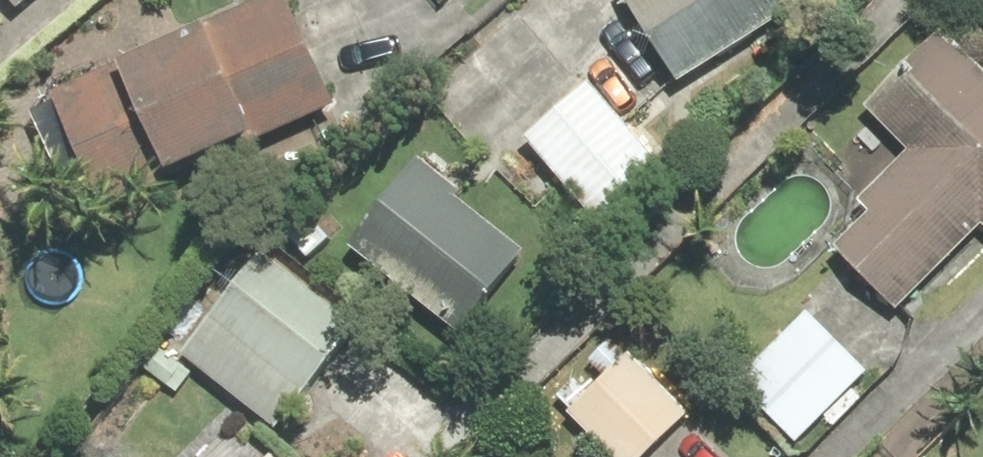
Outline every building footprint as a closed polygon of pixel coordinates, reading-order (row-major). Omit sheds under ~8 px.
[(26,8),(37,0),(19,0),(26,8)] [(67,94),(117,207),(348,106),(301,0),(280,0),(67,94)] [(694,84),(819,0),(637,0),(694,84)] [(876,106),(920,151),(869,200),(882,213),(847,247),(907,308),(982,234),(982,58),(955,30),(876,106)] [(601,82),(535,138),(616,234),(683,178),(601,82)] [(543,255),(431,161),(362,242),(474,336),(543,255)] [(273,251),(191,354),(288,430),(369,327),(273,251)] [(818,312),(746,383),(806,444),(831,418),(837,424),(865,397),(859,391),(878,372),(818,312)] [(640,353),(578,413),(621,456),(656,456),(700,414),(640,353)]
